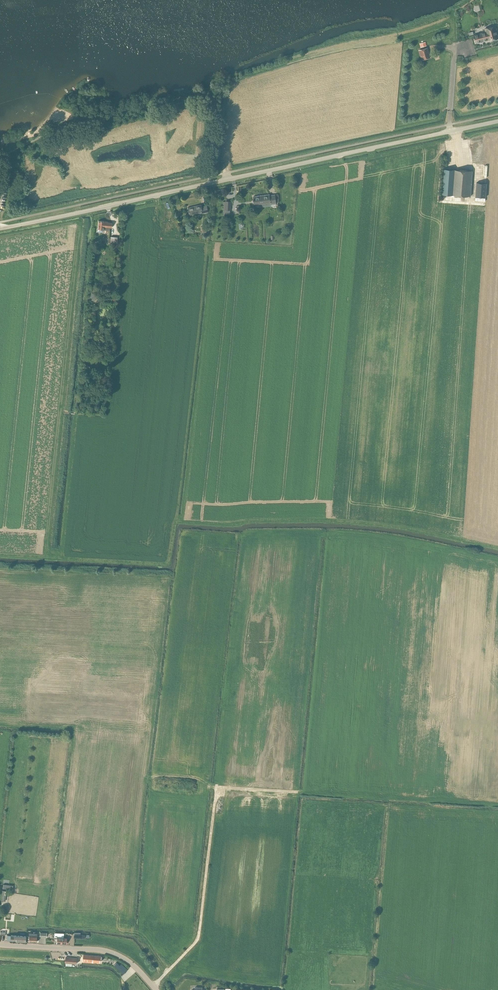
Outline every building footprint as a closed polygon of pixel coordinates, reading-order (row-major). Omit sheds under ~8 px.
[(481,33),(483,40),(488,39),(488,40),(497,38),(495,26),(485,28),(486,32),(481,33)] [(476,42),(483,40),(481,33),(474,35),(476,42)] [(430,58),(427,47),(418,50),(420,57),(421,56),(422,60),(430,58)] [(444,169),(442,194),(453,195),(455,170),(444,169)] [(455,170),(453,195),(470,196),(472,171),(465,170),(455,170)] [(485,197),(487,184),(476,183),(475,196),(485,197)] [(269,195),(269,194),(254,196),(255,205),(270,203),(271,204),(276,203),(275,195),(269,195)] [(201,207),(201,205),(188,208),(190,215),(202,212),(202,214),(208,212),(207,206),(201,207)] [(97,229),(97,232),(102,232),(103,230),(109,230),(110,227),(111,228),(112,223),(104,222),(104,221),(98,221),(98,229),(97,229)] [(94,301),(97,296),(91,292),(88,298),(94,301)] [(36,942),(37,933),(29,933),(29,936),(27,936),(27,939),(29,939),(29,941),(36,942)] [(67,944),(67,938),(63,938),(63,933),(54,933),(54,942),(56,942),(56,943),(67,944)] [(117,962),(114,965),(123,974),(128,969),(121,963),(120,965),(117,962)]
